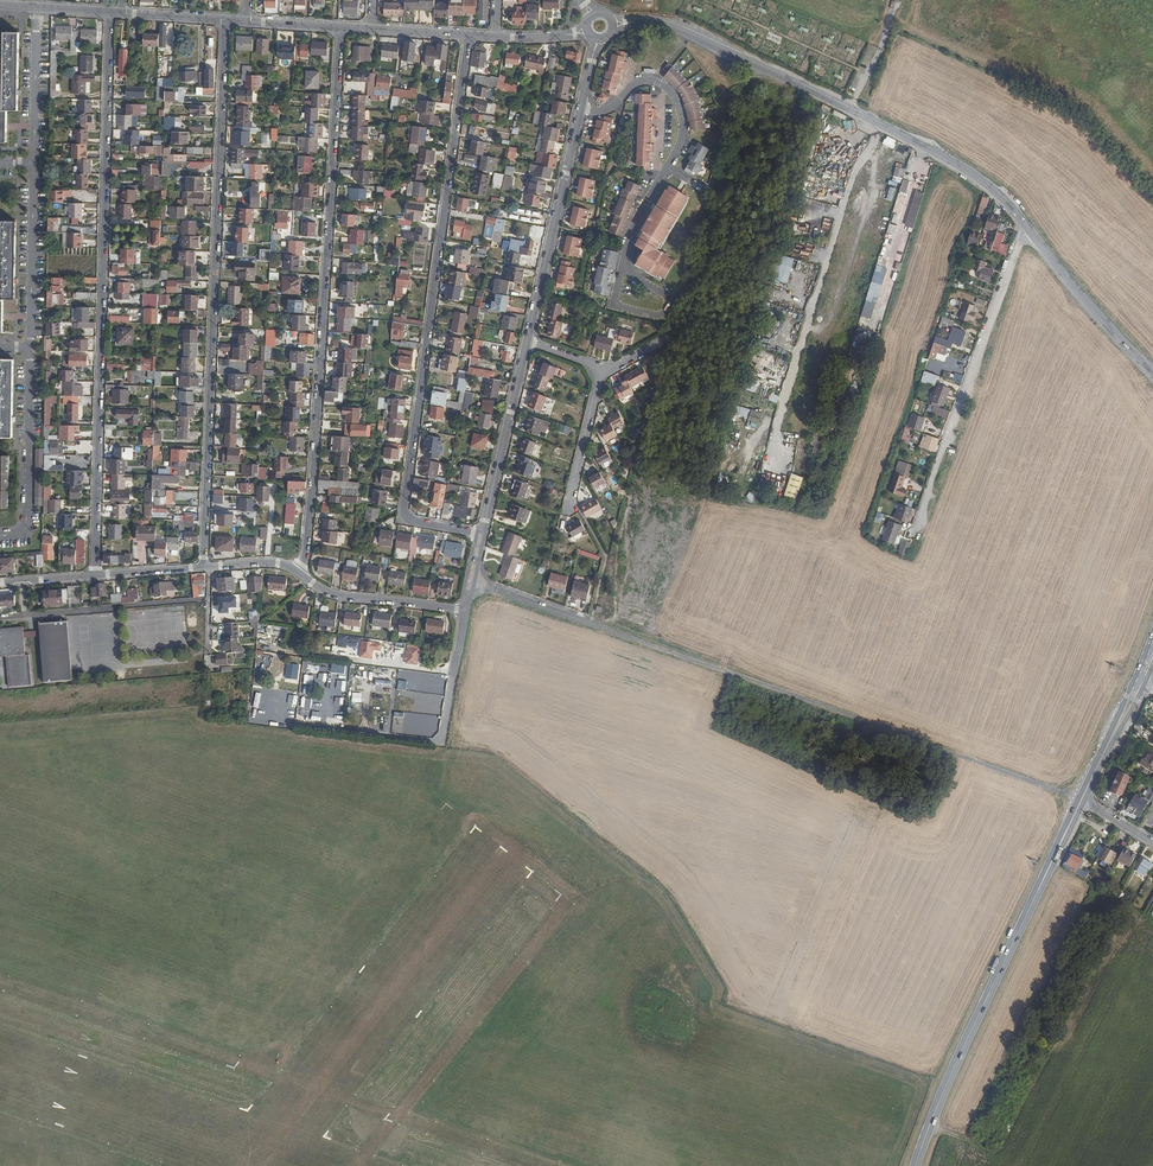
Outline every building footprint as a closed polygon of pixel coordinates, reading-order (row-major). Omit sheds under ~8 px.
[(339,4),(344,4),(343,13),(358,14),(358,1),(353,1),(344,1),(344,0),(339,0),(339,4)] [(404,14),(415,14),(415,8),(420,8),(420,6),(420,0),(404,0),(404,3),(404,14)] [(434,9),(435,4),(435,0),(420,0),(420,6),(424,6),(424,8),(434,9)] [(464,14),(464,12),(465,0),(449,0),(449,4),(449,14),(464,14)] [(464,12),(476,13),(476,0),(465,0),(464,12)] [(560,0),(544,0),(544,8),(553,9),(553,7),(560,7),(560,0)] [(383,15),(404,16),(404,14),(404,3),(384,2),(383,15)] [(449,17),(449,15),(449,14),(449,4),(435,4),(434,9),(434,16),(449,17)] [(526,20),(540,20),(540,5),(527,5),(526,11),(526,20)] [(517,24),(526,25),(526,20),(526,11),(513,11),(513,21),(518,21),(517,24)] [(57,30),(52,30),(51,39),(57,39),(73,39),(73,41),(77,42),(77,31),(73,31),(73,27),(57,26),(57,30)] [(98,30),(77,29),(77,31),(77,42),(81,42),(98,43),(98,30)] [(6,141),(7,130),(7,126),(7,123),(7,114),(7,111),(17,111),(18,32),(3,32),(3,45),(2,71),(2,98),(2,110),(0,110),(0,141),(6,141)] [(159,33),(143,33),(143,45),(158,46),(159,42),(159,33)] [(252,50),(253,38),(237,36),(236,49),(252,50)] [(258,39),(257,54),(268,54),(269,40),(258,39)] [(328,43),(312,42),(311,54),(327,55),(328,43)] [(415,44),(406,42),(404,49),(403,49),(402,52),(404,52),(402,60),(413,61),(415,44)] [(308,45),(297,44),(296,57),(308,57),(308,45)] [(398,59),(399,47),(383,45),(381,57),(398,59)] [(438,48),(436,58),(439,59),(446,60),(448,46),(439,45),(438,48)] [(295,59),(296,47),(280,46),(279,58),(295,59)] [(352,60),(352,65),(360,65),(361,61),(365,61),(366,52),(366,47),(354,46),(353,60),(352,60)] [(474,50),(472,65),(485,68),(487,52),(482,52),(483,48),(477,47),(477,51),(474,50)] [(630,60),(631,51),(623,49),(623,53),(619,53),(614,72),(611,71),(608,86),(615,88),(614,92),(620,93),(623,81),(624,81),(628,68),(631,69),(633,61),(630,60)] [(571,59),(570,61),(576,63),(577,60),(579,61),(581,54),(568,51),(567,58),(571,59)] [(506,63),(520,64),(521,55),(507,53),(506,63)] [(527,54),(525,67),(541,69),(543,58),(534,56),(535,55),(527,54)] [(80,75),(89,76),(90,71),(93,71),(93,56),(81,55),(80,69),(81,69),(80,75)] [(687,73),(675,61),(669,68),(673,72),(670,76),(681,89),(682,89),(685,93),(690,104),(690,105),(693,120),(694,122),(695,130),(711,128),(710,119),(709,119),(707,109),(703,99),(705,98),(695,79),(693,80),(687,73)] [(243,66),(242,75),(247,75),(251,75),(251,66),(243,66)] [(205,88),(214,88),(215,69),(206,68),(205,88)] [(197,80),(196,72),(179,72),(179,81),(189,81),(189,83),(191,83),(191,81),(197,80)] [(307,72),(306,88),(318,88),(319,72),(307,72)] [(369,82),(369,73),(355,72),(354,81),(369,82)] [(56,75),(51,74),(51,99),(59,99),(59,91),(56,91),(56,75)] [(94,81),(94,76),(89,76),(80,75),(73,75),(73,94),(85,94),(85,92),(86,81),(90,81),(94,81)] [(251,75),(247,75),(247,90),(252,90),(259,90),(260,76),(251,75)] [(476,75),(474,86),(478,86),(490,89),(498,90),(499,82),(500,78),(491,76),(491,78),(476,75)] [(559,75),(555,100),(567,102),(567,98),(569,98),(573,77),(559,75)] [(377,78),(376,84),(380,84),(380,87),(388,88),(389,79),(377,78)] [(446,82),(443,103),(449,104),(452,83),(446,82)] [(513,84),(505,83),(504,91),(512,93),(513,84)] [(490,89),(478,86),(476,96),(488,98),(490,89)] [(156,87),(155,101),(165,102),(166,87),(157,87),(156,87)] [(247,90),(237,89),(237,100),(252,101),(252,90),(247,90)] [(416,99),(417,92),(393,90),(392,97),(399,97),(416,99)] [(325,94),(313,93),(312,108),(318,109),(324,109),(325,94)] [(655,103),(655,93),(641,93),(640,102),(644,102),(640,164),(647,165),(647,169),(653,169),(654,151),(658,151),(658,143),(655,143),(655,134),(659,133),(660,125),(656,125),(656,116),(660,116),(660,108),(657,107),(657,103),(655,103)] [(366,96),(354,95),(354,110),(366,110),(366,96)] [(91,114),(91,99),(80,99),(79,114),(81,114),(91,114)] [(436,102),(421,100),(420,114),(423,114),(434,116),(436,102)] [(564,116),(566,103),(555,100),(552,114),(553,114),(564,116)] [(490,107),(488,106),(489,104),(476,101),(474,107),(479,109),(479,111),(482,111),(483,109),(487,110),(489,110),(490,107)] [(124,107),(124,115),(132,115),(141,115),(141,104),(127,104),(127,107),(124,107)] [(237,105),(236,126),(250,127),(251,127),(252,121),(248,121),(249,106),(237,105)] [(206,107),(205,107),(198,107),(191,106),(191,113),(195,113),(195,117),(205,118),(206,107)] [(318,114),(318,109),(312,108),(305,108),(304,120),(306,120),(306,123),(311,123),(316,123),(317,114),(318,114)] [(366,110),(354,110),(353,126),(354,126),(368,126),(368,120),(365,120),(366,110)] [(552,114),(541,112),(538,125),(546,126),(550,127),(553,114),(552,114)] [(94,114),(91,114),(81,114),(81,123),(86,123),(86,129),(88,129),(96,129),(96,122),(93,122),(93,118),(94,114)] [(440,116),(434,116),(423,114),(422,123),(439,126),(440,116)] [(495,117),(477,114),(473,114),(472,120),(482,122),(482,121),(485,121),(485,119),(495,121),(495,117)] [(611,144),(618,116),(609,114),(607,118),(601,117),(597,135),(604,137),(603,142),(611,144)] [(124,115),(119,115),(118,130),(127,130),(131,130),(132,115),(124,115)] [(183,132),(186,132),(186,128),(182,127),(175,127),(175,121),(182,122),(182,117),(165,117),(164,131),(166,131),(183,132)] [(849,131),(856,129),(854,120),(847,121),(849,131)] [(322,138),(323,123),(317,123),(316,123),(311,123),(310,137),(320,138),(322,138)] [(250,127),(236,126),(236,142),(249,143),(250,127)] [(354,126),(353,141),(364,141),(364,135),(369,135),(370,126),(368,126),(354,126)] [(554,141),(556,142),(559,129),(557,128),(550,127),(546,126),(544,140),(554,141)] [(427,129),(414,127),(412,141),(412,145),(418,146),(424,147),(425,143),(427,129)] [(86,129),(75,128),(75,143),(85,144),(87,144),(88,144),(88,135),(86,135),(86,130),(88,130),(88,129),(86,129)] [(125,139),(125,144),(138,145),(139,130),(131,130),(127,130),(127,135),(126,135),(126,139),(125,139)] [(182,143),(183,132),(166,131),(166,142),(182,143)] [(153,135),(152,144),(162,145),(163,137),(153,135)] [(887,135),(882,143),(892,149),(897,141),(887,135)] [(319,143),(320,138),(310,137),(306,137),(305,152),(317,153),(318,142),(319,143)] [(552,154),(554,141),(544,140),(541,139),(539,152),(544,153),(552,154)] [(473,140),(471,153),(484,156),(486,156),(487,151),(484,150),(486,142),(473,140)] [(75,143),(73,143),(73,158),(78,159),(87,159),(87,152),(85,152),(85,144),(75,143)] [(714,150),(702,143),(700,147),(696,145),(692,152),(695,154),(693,158),(695,160),(690,167),(702,174),(706,166),(705,165),(714,150)] [(157,156),(163,156),(164,148),(164,146),(154,145),(152,145),(152,147),(154,147),(154,149),(157,150),(157,156)] [(358,145),(357,160),(368,161),(369,146),(358,145)] [(602,167),(606,149),(591,145),(586,163),(602,167)] [(163,161),(182,161),(183,155),(180,155),(171,155),(171,146),(167,146),(167,148),(164,148),(163,156),(163,161)] [(180,155),(181,146),(171,146),(171,155),(180,155)] [(514,162),(516,148),(509,147),(506,160),(514,162)] [(244,149),(232,148),(231,163),(240,163),(244,163),(244,156),(258,157),(258,155),(260,155),(261,151),(244,150),(244,149)] [(425,165),(426,164),(433,165),(434,152),(427,152),(427,151),(421,151),(420,164),(425,165)] [(555,169),(558,155),(552,154),(544,153),(541,166),(552,168),(555,169)] [(476,163),(477,155),(464,155),(464,163),(476,163)] [(299,156),(298,172),(310,173),(311,157),(299,156)] [(494,172),(497,158),(486,156),(484,156),(481,170),(494,172)] [(87,159),(78,159),(78,173),(90,174),(91,174),(92,159),(87,159)] [(182,167),(182,161),(163,161),(163,163),(163,176),(169,176),(170,167),(182,167)] [(143,168),(143,173),(158,173),(158,164),(143,163),(143,168)] [(245,168),(244,178),(248,178),(249,164),(244,163),(240,163),(240,168),(245,168)] [(249,164),(248,178),(255,179),(261,179),(261,164),(249,164)] [(420,164),(413,164),(411,178),(426,180),(426,172),(424,172),(425,165),(420,164)] [(550,179),(552,168),(541,166),(531,164),(530,170),(536,172),(535,176),(550,179)] [(893,175),(903,178),(905,169),(895,166),(893,175)] [(505,174),(513,176),(514,168),(506,167),(505,174)] [(370,171),(355,170),(355,179),(358,179),(358,183),(369,184),(370,171)] [(78,173),(75,173),(75,188),(89,188),(90,174),(78,173)] [(490,175),(477,173),(473,194),(486,196),(490,175)] [(504,175),(505,174),(495,173),(492,188),(502,189),(504,175)] [(595,197),(599,178),(584,174),(579,192),(595,197)] [(155,179),(155,175),(149,175),(149,183),(146,183),(145,190),(162,191),(162,187),(158,187),(158,179),(155,179)] [(502,189),(510,191),(512,181),(510,181),(511,176),(504,175),(502,189)] [(195,191),(204,192),(204,177),(188,177),(187,191),(195,191)] [(240,193),(251,194),(253,194),(254,194),(255,179),(248,178),(244,178),(243,178),(242,188),(241,188),(240,193)] [(545,193),(547,182),(531,179),(529,190),(545,193)] [(612,229),(625,235),(632,219),(629,217),(631,213),(634,214),(637,206),(635,205),(640,193),(643,194),(645,190),(642,188),(643,185),(632,179),(628,188),(626,187),(622,195),(624,195),(617,212),(618,213),(612,229)] [(905,193),(909,181),(903,179),(899,191),(905,193)] [(317,197),(318,182),(299,181),(298,189),(303,189),(303,196),(317,197)] [(428,184),(415,182),(413,196),(426,198),(428,184)] [(637,263),(647,269),(650,265),(654,267),(651,271),(658,275),(659,274),(666,277),(677,259),(661,248),(692,197),(671,184),(636,242),(645,248),(637,263)] [(886,199),(892,201),(894,188),(888,187),(886,199)] [(136,190),(124,189),(124,195),(123,197),(122,197),(122,203),(135,203),(136,190)] [(351,189),(350,200),(365,201),(366,190),(351,189)] [(914,190),(904,226),(913,228),(923,193),(914,190)] [(54,191),(53,202),(70,203),(72,203),(72,191),(54,191)] [(184,206),(194,206),(194,203),(204,203),(205,194),(195,194),(195,191),(187,191),(185,191),(184,206)] [(253,194),(252,207),(261,207),(261,195),(254,194),(253,194)] [(540,201),(540,196),(529,194),(527,205),(540,207),(541,201),(540,201)] [(987,197),(982,195),(979,207),(984,208),(987,197)] [(292,211),(309,211),(310,198),(293,196),(292,211)] [(457,210),(467,212),(468,208),(475,209),(477,202),(459,198),(457,210)] [(72,203),(70,203),(70,218),(82,218),(83,203),(72,203)] [(395,213),(397,204),(388,203),(386,211),(390,212),(389,214),(391,214),(392,212),(395,213)] [(119,219),(131,219),(131,204),(118,204),(118,209),(119,209),(119,214),(119,219)] [(413,221),(422,222),(422,217),(424,217),(425,207),(410,204),(407,220),(413,221)] [(587,225),(592,207),(576,204),(571,221),(587,225)] [(185,218),(186,207),(172,207),(171,217),(175,217),(175,218),(185,218)] [(252,223),(253,209),(252,209),(250,209),(241,208),(241,217),(240,217),(239,223),(252,223)] [(537,216),(538,211),(526,209),(525,218),(537,221),(538,216),(537,216)] [(278,225),(288,225),(288,217),(284,217),(285,213),(279,212),(278,225)] [(354,215),(344,214),(343,225),(354,226),(354,215)] [(1002,218),(990,214),(986,226),(998,230),(1002,218)] [(59,217),(49,217),(48,232),(54,232),(54,228),(57,228),(57,225),(54,225),(54,221),(59,221),(59,217)] [(154,245),(160,245),(161,235),(161,220),(153,220),(153,224),(155,224),(154,245)] [(454,231),(465,233),(464,239),(471,240),(474,227),(465,225),(466,222),(456,220),(454,231)] [(1,221),(0,234),(0,260),(0,267),(0,332),(3,332),(4,317),(4,300),(15,300),(16,221),(1,221)] [(198,227),(198,221),(184,221),(183,236),(184,236),(196,236),(196,227),(198,227)] [(314,237),(315,222),(301,222),(301,236),(314,237)] [(888,224),(887,233),(894,234),(896,225),(888,224)] [(504,226),(496,225),(493,240),(501,242),(504,226)] [(405,238),(427,242),(429,228),(418,227),(417,235),(406,233),(405,238)] [(341,238),(341,244),(344,244),(357,244),(363,245),(363,230),(351,229),(350,238),(341,238)] [(271,239),(280,240),(281,234),(276,234),(276,231),(272,230),(271,239)] [(970,238),(968,237),(966,243),(978,247),(983,234),(973,231),(970,238)] [(67,232),(67,247),(82,247),(82,233),(67,232)] [(580,255),(585,236),(569,233),(564,251),(580,255)] [(1006,257),(1010,245),(1000,241),(1002,235),(997,233),(991,252),(1006,257)] [(200,247),(201,236),(196,236),(184,236),(184,246),(200,247)] [(302,256),(303,241),(290,241),(289,256),(299,256),(302,256)] [(527,246),(524,245),(525,243),(518,241),(517,246),(512,245),(509,262),(521,264),(523,255),(531,256),(534,242),(529,241),(527,246)] [(357,244),(344,244),(344,254),(350,254),(350,253),(356,253),(357,244)] [(67,247),(48,247),(48,255),(96,256),(96,248),(82,247),(67,247)] [(615,268),(620,250),(606,247),(602,264),(600,263),(595,281),(597,282),(595,290),(610,294),(612,285),(609,284),(610,280),(613,281),(615,272),(612,271),(613,267),(615,268)] [(119,249),(119,264),(133,264),(133,249),(119,249)] [(269,262),(269,250),(259,249),(259,261),(269,262)] [(195,266),(195,251),(180,250),(179,265),(187,266),(195,266)] [(461,250),(460,256),(459,263),(472,265),(475,252),(461,250)] [(786,286),(793,258),(779,255),(773,279),(778,280),(777,284),(786,286)] [(298,270),(299,256),(289,256),(285,256),(285,270),(298,270)] [(885,266),(887,257),(878,256),(877,264),(885,266)] [(573,283),(578,266),(570,264),(572,259),(563,258),(557,284),(565,286),(566,282),(573,283)] [(983,268),(983,265),(985,261),(975,258),(971,269),(980,272),(979,277),(989,281),(991,276),(992,272),(983,268)] [(343,263),(342,273),(360,275),(361,264),(343,263)] [(95,265),(48,264),(48,272),(95,273),(95,265)] [(255,265),(237,264),(236,270),(234,270),(233,274),(238,274),(237,279),(254,280),(255,265)] [(861,316),(871,319),(886,268),(875,265),(861,316)] [(119,276),(119,274),(125,274),(125,269),(120,269),(120,266),(113,266),(113,275),(115,275),(115,276),(119,276)] [(191,281),(198,281),(198,266),(195,266),(187,266),(186,280),(191,281)] [(521,283),(523,268),(510,266),(508,281),(509,281),(521,283)] [(397,279),(395,294),(400,295),(401,287),(408,287),(410,276),(408,275),(408,271),(401,270),(401,274),(400,274),(399,280),(397,279)] [(450,286),(457,286),(464,288),(465,282),(464,282),(465,273),(452,271),(450,286)] [(962,287),(966,276),(961,274),(959,278),(957,285),(962,287)] [(54,277),(54,291),(59,291),(60,291),(60,285),(65,285),(65,278),(54,277)] [(284,277),(283,292),(300,293),(300,278),(284,277)] [(117,283),(116,293),(130,294),(131,279),(119,278),(119,283),(117,283)] [(506,295),(509,281),(508,281),(497,279),(494,293),(496,293),(506,295)] [(168,281),(168,292),(177,292),(177,291),(181,291),(181,286),(191,286),(191,281),(186,280),(177,280),(177,281),(168,281)] [(342,282),(341,297),(351,298),(352,283),(342,282)] [(450,286),(449,285),(446,300),(454,301),(457,286),(450,286)] [(229,304),(241,305),(243,286),(230,286),(229,304)] [(54,291),(47,291),(47,306),(52,306),(52,304),(59,304),(59,291),(54,291)] [(507,304),(509,296),(506,295),(496,293),(493,310),(505,312),(506,304),(507,304)] [(199,301),(200,295),(186,295),(186,310),(197,310),(198,301),(199,301)] [(169,304),(169,296),(160,296),(160,304),(169,304)] [(550,312),(549,316),(552,317),(561,319),(565,302),(554,299),(552,305),(551,305),(549,312),(550,312)] [(974,312),(976,304),(966,301),(959,318),(969,321),(970,319),(973,320),(976,312),(974,312)] [(277,313),(277,304),(268,304),(268,312),(277,313)] [(339,305),(338,317),(353,318),(354,306),(339,305)] [(478,319),(480,307),(472,306),(470,317),(478,319)] [(89,307),(78,307),(77,322),(78,322),(89,322),(89,307)] [(233,324),(248,324),(249,308),(235,307),(235,313),(237,314),(237,318),(235,318),(233,318),(233,324)] [(148,323),(156,324),(157,309),(152,308),(148,308),(148,309),(148,323)] [(180,322),(180,318),(180,311),(169,311),(169,322),(180,322)] [(953,326),(955,315),(943,312),(941,323),(953,326)] [(466,315),(455,313),(452,331),(463,333),(466,315)] [(393,318),(393,321),(392,322),(404,323),(422,327),(423,321),(407,319),(408,315),(403,314),(402,319),(393,318)] [(294,315),(293,330),(308,330),(309,325),(305,325),(306,316),(294,315)] [(508,329),(515,330),(517,318),(505,316),(503,328),(508,329)] [(561,319),(552,317),(551,321),(553,321),(552,326),(550,326),(548,332),(560,336),(564,320),(561,319)] [(338,318),(337,330),(350,331),(351,319),(338,318)] [(52,321),(47,321),(47,335),(59,335),(59,321),(52,321)] [(404,323),(392,322),(391,334),(398,334),(397,337),(403,338),(405,325),(404,323)] [(614,338),(616,328),(607,326),(604,336),(614,338)] [(635,333),(616,328),(614,338),(622,340),(621,343),(632,346),(635,333)] [(960,344),(965,330),(958,328),(954,342),(960,344)] [(185,342),(198,343),(198,329),(185,329),(185,342)] [(512,344),(515,330),(508,329),(506,343),(512,344)] [(118,331),(118,347),(133,347),(134,331),(118,331)] [(246,345),(249,345),(253,345),(253,333),(239,333),(239,344),(246,345)] [(301,334),(300,345),(314,345),(314,335),(301,334)] [(368,334),(360,334),(360,336),(357,335),(356,346),(359,346),(359,349),(368,349),(370,334),(368,334)] [(595,346),(610,351),(614,338),(604,336),(598,334),(595,346)] [(458,353),(461,337),(450,335),(449,344),(448,344),(447,351),(458,353)] [(56,346),(56,336),(48,336),(48,344),(50,344),(50,346),(56,346)] [(949,341),(935,336),(933,342),(947,347),(949,341)] [(581,346),(587,348),(589,341),(583,339),(581,346)] [(71,343),(70,350),(87,351),(87,345),(89,344),(89,340),(76,340),(76,343),(71,343)] [(390,344),(419,348),(419,344),(407,342),(407,343),(392,340),(392,341),(391,341),(390,344)] [(477,357),(480,341),(475,340),(472,353),(470,353),(470,355),(472,356),(477,357)] [(196,358),(197,358),(198,343),(185,342),(185,357),(196,358)] [(947,347),(933,342),(929,356),(933,358),(935,351),(944,354),(947,347)] [(234,359),(246,360),(246,345),(239,344),(220,343),(220,350),(230,350),(230,348),(231,349),(234,349),(234,359)] [(509,360),(511,346),(506,345),(505,348),(503,348),(502,352),(504,352),(502,361),(510,363),(511,360),(509,360)] [(265,350),(265,361),(270,361),(270,360),(275,360),(276,352),(271,352),(271,346),(265,346),(265,350)] [(342,358),(341,362),(348,363),(352,364),(352,363),(353,348),(342,347),(341,358),(342,358)] [(401,350),(398,368),(410,370),(413,352),(401,350)] [(291,362),(301,363),(306,363),(306,352),(291,351),(291,362)] [(70,366),(87,366),(87,355),(71,355),(70,366)] [(445,355),(442,370),(456,372),(459,358),(445,355)] [(156,371),(157,357),(143,356),(143,363),(147,363),(151,363),(150,371),(156,371)] [(183,372),(195,372),(196,358),(185,357),(183,357),(183,372)] [(13,436),(14,359),(0,359),(0,436),(13,436)] [(337,362),(336,377),(347,377),(348,363),(341,362),(337,362)] [(296,370),(296,377),(300,378),(300,377),(309,377),(310,367),(314,367),(314,363),(306,363),(301,363),(301,370),(296,370)] [(551,377),(553,378),(557,368),(545,363),(541,374),(551,377)] [(489,379),(494,380),(495,372),(469,367),(468,375),(472,375),(489,379)] [(638,368),(625,376),(626,378),(631,387),(647,378),(642,368),(640,370),(638,368)] [(65,380),(73,380),(73,371),(60,370),(60,381),(65,380)] [(145,383),(146,371),(132,370),(131,383),(145,383)] [(920,383),(934,387),(938,376),(924,371),(920,383)] [(465,392),(468,375),(458,373),(457,378),(459,378),(457,388),(454,388),(454,390),(465,392)] [(541,374),(539,373),(533,388),(545,392),(551,377),(541,374)] [(229,389),(243,390),(244,375),(231,374),(231,381),(230,381),(229,389)] [(405,377),(392,374),(390,389),(402,391),(405,377)] [(195,387),(199,387),(200,377),(183,377),(183,387),(195,387)] [(336,377),(335,392),(348,392),(348,378),(347,377),(336,377)] [(631,387),(626,378),(622,381),(624,385),(620,387),(618,385),(613,388),(619,399),(633,391),(631,387)] [(497,398),(501,381),(494,380),(489,379),(485,396),(497,398)] [(65,396),(79,396),(82,396),(83,386),(75,386),(75,380),(73,380),(65,380),(65,396)] [(291,380),(290,392),(291,392),(305,393),(305,387),(303,386),(303,381),(291,380)] [(938,384),(933,400),(943,404),(948,387),(938,384)] [(128,404),(129,386),(126,385),(113,385),(106,385),(106,390),(114,390),(113,395),(116,395),(115,404),(128,404)] [(432,404),(444,406),(446,394),(448,394),(448,391),(445,390),(445,388),(435,386),(431,404),(432,404)] [(183,402),(195,402),(195,401),(194,401),(195,387),(183,387),(182,387),(181,401),(183,401),(183,402)] [(157,401),(169,401),(169,400),(167,400),(167,394),(164,394),(164,388),(158,388),(157,401)] [(291,407),(300,407),(304,407),(304,402),(305,393),(291,392),(291,407)] [(340,398),(340,392),(326,392),(325,400),(334,401),(335,398),(340,398)] [(470,411),(473,394),(466,392),(465,392),(463,404),(462,410),(470,411)] [(547,397),(534,392),(532,397),(534,398),(530,408),(541,412),(545,402),(547,397)] [(776,403),(779,396),(771,393),(768,400),(776,403)] [(46,395),(45,425),(49,425),(50,418),(50,410),(51,402),(57,402),(57,395),(46,395)] [(65,396),(63,396),(63,404),(68,404),(68,421),(78,421),(79,396),(65,396)] [(391,417),(404,419),(406,400),(393,399),(391,417)] [(169,407),(169,401),(157,401),(157,413),(171,413),(171,407),(169,407)] [(483,401),(482,412),(491,413),(492,402),(483,401)] [(188,416),(195,416),(195,410),(195,406),(195,402),(183,402),(183,416),(188,416)] [(545,402),(541,412),(547,414),(550,404),(545,402)] [(227,418),(236,419),(237,404),(224,403),(223,408),(227,408),(227,418)] [(442,419),(444,406),(432,404),(430,417),(442,419)] [(733,414),(747,419),(750,410),(736,405),(733,414)] [(952,411),(935,405),(934,412),(949,418),(952,411)] [(286,422),(298,422),(300,407),(291,407),(287,407),(286,422)] [(130,418),(130,425),(138,425),(138,410),(118,409),(117,417),(130,418)] [(748,420),(758,424),(762,413),(751,410),(748,420)] [(606,417),(610,423),(613,428),(624,422),(618,412),(615,415),(611,417),(609,415),(606,417)] [(490,421),(491,415),(481,413),(478,426),(489,428),(489,427),(490,428),(491,421),(490,421)] [(921,421),(922,416),(913,414),(909,426),(920,429),(923,422),(921,421)] [(187,439),(188,416),(183,416),(179,416),(179,422),(181,423),(181,428),(180,433),(177,433),(177,438),(187,439)] [(542,421),(529,417),(525,427),(526,428),(524,432),(538,436),(542,421)] [(223,428),(222,433),(226,433),(235,434),(236,419),(227,418),(226,428),(223,428)] [(402,420),(393,419),(390,437),(402,440),(405,425),(401,425),(402,420)] [(286,422),(285,422),(285,432),(284,436),(292,437),(296,437),(296,433),(297,428),(298,428),(298,422),(286,422)] [(606,443),(617,436),(613,428),(610,423),(605,426),(606,429),(600,433),(606,443)] [(352,424),(351,436),(362,437),(362,425),(352,424)] [(568,435),(571,427),(559,424),(557,432),(568,435)] [(57,425),(57,440),(70,440),(69,431),(71,431),(75,431),(75,425),(57,425)] [(907,437),(909,428),(904,427),(901,442),(908,444),(910,437),(907,437)] [(154,445),(154,433),(155,430),(144,430),(143,445),(154,445)] [(157,445),(162,445),(162,433),(154,433),(154,445),(157,445)] [(223,446),(229,447),(236,447),(237,434),(235,434),(226,433),(226,439),(226,442),(223,442),(223,446)] [(471,446),(483,449),(486,437),(474,434),(471,446)] [(938,438),(930,435),(926,446),(934,448),(935,447),(937,442),(938,438)] [(334,451),(337,451),(349,452),(349,437),(335,436),(334,451)] [(427,436),(426,442),(427,442),(427,445),(425,445),(424,452),(426,452),(425,457),(438,459),(442,438),(427,436)] [(296,437),(292,437),(290,451),(303,452),(304,437),(296,437)] [(538,458),(542,445),(525,440),(520,453),(538,458)] [(111,456),(120,457),(121,447),(111,447),(111,456)] [(123,447),(123,456),(133,457),(133,448),(123,447)] [(224,450),(223,462),(239,463),(240,450),(240,448),(236,447),(229,447),(228,450),(224,450)] [(600,464),(611,458),(605,447),(594,453),(600,464)] [(401,458),(398,458),(398,449),(383,448),(381,462),(401,464),(401,458)] [(44,500),(44,498),(44,484),(45,468),(45,455),(45,449),(41,449),(36,449),(35,506),(39,506),(44,506),(44,500)] [(171,461),(186,461),(187,450),(172,449),(171,461)] [(334,466),(348,467),(349,452),(337,451),(336,455),(335,455),(334,466)] [(8,507),(9,455),(0,455),(0,506),(8,507)] [(57,455),(45,455),(45,468),(49,468),(50,458),(57,458),(57,455)] [(275,471),(277,471),(286,471),(288,471),(289,457),(276,456),(275,471)] [(533,461),(518,456),(517,460),(521,461),(516,473),(531,478),(535,466),(532,465),(533,461)] [(112,474),(113,474),(124,474),(124,459),(112,459),(112,474)] [(436,478),(439,463),(425,460),(423,471),(421,471),(420,475),(436,478)] [(608,460),(601,464),(604,469),(610,465),(608,460)] [(912,464),(900,460),(890,491),(904,496),(906,489),(900,487),(904,475),(907,476),(912,464)] [(178,475),(185,475),(186,469),(192,469),(192,468),(195,468),(195,465),(196,462),(186,461),(171,461),(171,466),(167,466),(166,475),(178,475)] [(252,472),(258,473),(258,467),(258,464),(252,464),(252,465),(247,465),(246,476),(252,476),(252,472)] [(458,482),(474,486),(478,468),(461,465),(458,482)] [(267,478),(267,477),(267,468),(258,467),(258,473),(258,476),(258,478),(258,479),(267,479),(267,478)] [(339,468),(338,481),(348,482),(349,468),(339,468)] [(394,477),(395,471),(378,469),(377,485),(382,485),(382,484),(391,486),(392,477),(394,477)] [(45,484),(47,484),(51,485),(51,483),(57,483),(57,478),(59,478),(59,475),(57,475),(57,470),(51,470),(51,476),(46,476),(45,484)] [(68,470),(68,485),(83,485),(83,470),(68,470)] [(593,488),(605,481),(598,470),(592,474),(590,472),(586,475),(593,488)] [(790,473),(783,496),(796,500),(803,477),(790,473)] [(113,474),(113,489),(122,489),(126,489),(126,479),(126,474),(124,474),(113,474)] [(154,490),(166,490),(166,482),(178,482),(178,475),(166,475),(153,475),(152,490),(154,490)] [(292,481),(288,480),(288,487),(287,492),(299,493),(299,491),(306,491),(306,488),(307,481),(301,481),(292,481)] [(329,489),(329,496),(358,497),(359,484),(359,482),(348,482),(338,481),(329,481),(318,480),(318,488),(329,489)] [(523,501),(529,485),(517,480),(511,496),(523,501)] [(242,484),(242,492),(253,492),(253,485),(242,484)] [(433,492),(431,506),(442,508),(446,486),(437,485),(436,493),(433,492)] [(71,486),(71,498),(79,498),(79,486),(71,486)] [(269,500),(269,486),(259,486),(258,496),(263,497),(263,500),(269,500)] [(122,489),(113,489),(113,502),(122,502),(122,489)] [(148,504),(152,504),(152,490),(132,489),(131,495),(140,495),(140,493),(148,493),(148,504)] [(373,504),(387,506),(388,501),(386,501),(387,493),(375,491),(373,504)] [(463,506),(474,509),(477,494),(465,491),(463,506)] [(752,503),(757,496),(748,491),(744,499),(752,503)] [(214,495),(214,503),(223,503),(224,495),(214,495)] [(167,512),(168,496),(153,496),(152,516),(155,517),(155,512),(167,512)] [(358,497),(329,496),(329,498),(329,502),(357,504),(358,502),(358,497)] [(587,517),(601,509),(595,497),(581,505),(580,506),(587,517)] [(243,511),(244,511),(256,512),(257,509),(257,508),(257,503),(254,503),(254,499),(247,499),(247,505),(243,505),(243,511)] [(60,512),(61,500),(51,500),(50,512),(60,512)] [(286,503),(284,524),(293,525),(295,504),(286,503)] [(908,518),(912,507),(899,503),(895,514),(908,518)] [(114,504),(113,519),(126,519),(126,504),(114,504)] [(514,505),(512,512),(510,519),(522,523),(527,510),(514,505)] [(469,515),(474,517),(475,510),(457,506),(454,516),(467,519),(468,515),(469,515)] [(378,522),(380,509),(367,507),(365,520),(378,522)] [(218,525),(238,525),(242,526),(242,523),(234,522),(234,514),(219,513),(218,525)] [(61,514),(60,530),(71,530),(73,529),(74,523),(71,523),(71,514),(61,514)] [(325,519),(324,530),(325,531),(335,531),(336,520),(325,519)] [(138,539),(140,539),(156,540),(156,527),(149,527),(149,520),(136,520),(136,526),(138,526),(138,539)] [(181,529),(185,529),(185,526),(185,520),(176,520),(176,524),(181,524),(181,529)] [(886,530),(897,533),(898,530),(900,530),(902,524),(889,520),(886,530)] [(585,531),(580,521),(572,525),(571,524),(567,526),(573,538),(585,531)] [(109,528),(108,540),(120,540),(120,529),(109,528)] [(380,530),(378,543),(392,545),(394,533),(380,530)] [(894,542),(897,533),(886,530),(883,538),(894,542)] [(186,531),(186,541),(199,541),(199,536),(195,536),(195,531),(186,531)] [(339,542),(340,532),(337,531),(335,531),(325,531),(325,541),(339,542)] [(509,533),(502,552),(508,554),(514,556),(522,538),(509,533)] [(412,540),(412,537),(397,535),(395,550),(410,552),(412,540)] [(168,542),(168,549),(180,550),(180,537),(168,536),(168,542)] [(43,537),(43,543),(45,543),(44,559),(53,559),(53,537),(43,537)] [(217,549),(233,550),(234,537),(217,537),(217,549)] [(416,541),(412,540),(410,552),(413,553),(416,553),(417,550),(433,552),(435,540),(420,537),(419,539),(417,539),(416,541)] [(241,538),(241,550),(257,551),(257,538),(241,538)] [(899,551),(906,555),(910,544),(902,541),(899,551)] [(163,557),(167,557),(168,549),(168,542),(156,542),(156,555),(161,555),(163,555),(163,557)] [(462,557),(463,549),(463,545),(446,542),(444,555),(461,558),(462,557)] [(597,560),(598,556),(578,549),(577,553),(597,560)] [(60,550),(59,560),(64,560),(64,563),(76,563),(76,551),(60,550)] [(30,552),(30,567),(41,567),(41,552),(30,552)] [(514,556),(508,554),(500,576),(511,580),(515,568),(517,562),(519,558),(514,556)] [(1,572),(15,571),(14,558),(0,559),(0,561),(1,572)] [(320,561),(319,572),(335,574),(336,563),(320,561)] [(391,566),(389,582),(405,584),(407,569),(391,566)] [(343,579),(357,581),(359,569),(345,567),(343,579)] [(367,567),(366,579),(380,581),(382,568),(367,567)] [(565,590),(568,577),(552,574),(548,586),(565,590)] [(270,577),(269,589),(287,591),(288,579),(270,577)] [(193,598),(197,597),(196,584),(205,584),(204,578),(194,579),(192,579),(193,598)] [(262,589),(262,587),(260,587),(260,578),(251,578),(252,589),(262,589)] [(229,591),(229,579),(224,579),(224,581),(218,581),(218,589),(222,589),(222,592),(229,591)] [(586,586),(587,581),(576,579),(571,597),(582,599),(582,598),(587,598),(589,586),(586,586)] [(175,590),(174,580),(154,582),(154,587),(150,587),(151,595),(155,595),(167,594),(167,591),(175,590)] [(431,582),(415,580),(413,592),(429,594),(431,582)] [(440,582),(438,594),(451,596),(453,584),(440,582)] [(105,584),(96,585),(97,588),(91,589),(92,598),(105,597),(106,596),(105,584)] [(69,608),(80,607),(78,586),(72,586),(73,602),(69,603),(69,604),(69,608)] [(126,601),(126,603),(134,602),(133,600),(139,599),(139,593),(138,593),(137,589),(131,589),(131,598),(128,598),(128,601),(126,601)] [(45,606),(69,604),(69,603),(68,591),(45,593),(45,606)] [(120,594),(110,594),(110,604),(121,603),(120,594)] [(15,596),(0,597),(0,608),(15,606),(15,596)] [(219,598),(220,613),(229,613),(228,598),(219,598)] [(309,618),(311,606),(294,604),(292,616),(309,618)] [(595,612),(601,614),(603,607),(597,605),(595,612)] [(251,622),(259,622),(260,613),(250,612),(249,622),(251,622)] [(337,614),(321,612),(318,629),(335,631),(337,614)] [(344,625),(362,628),(364,615),(346,613),(344,625)] [(375,613),(373,626),(391,628),(393,615),(375,613)] [(399,636),(415,639),(417,623),(401,620),(399,636)] [(428,620),(427,632),(444,634),(446,622),(428,620)] [(5,656),(8,687),(30,685),(28,655),(25,655),(24,638),(40,636),(44,683),(72,681),(67,621),(39,624),(40,630),(23,632),(23,626),(0,628),(0,657),(5,656)] [(226,624),(227,639),(238,638),(239,638),(238,623),(226,624)] [(283,637),(284,628),(267,625),(266,634),(283,637)] [(219,634),(212,635),(213,646),(220,646),(219,634)] [(337,647),(346,648),(347,642),(360,643),(361,637),(338,636),(337,647)] [(235,653),(242,652),(242,647),(238,647),(238,638),(227,639),(228,653),(235,653)] [(372,651),(380,652),(381,643),(360,642),(358,658),(371,659),(372,651)] [(421,657),(418,657),(418,648),(406,647),(405,657),(404,657),(404,664),(421,665),(421,657)] [(227,653),(216,654),(216,660),(214,660),(215,664),(217,664),(217,665),(230,664),(230,659),(227,659),(227,653)] [(270,700),(271,690),(255,689),(254,699),(270,700)] [(356,701),(357,692),(348,692),(347,701),(356,701)] [(397,697),(397,706),(405,707),(405,698),(397,697)] [(1151,752),(1147,758),(1145,757),(1141,764),(1152,771),(1152,754),(1151,752)] [(1117,770),(1108,791),(1121,797),(1130,775),(1117,770)] [(1136,781),(1147,788),(1149,784),(1138,777),(1136,781)] [(1140,817),(1149,802),(1136,794),(1129,804),(1136,808),(1133,812),(1140,817)] [(1117,854),(1105,846),(1099,857),(1111,864),(1117,854)] [(1136,855),(1125,848),(1118,859),(1130,866),(1136,855)] [(1071,849),(1063,865),(1067,867),(1086,879),(1087,877),(1091,870),(1087,869),(1085,871),(1080,869),(1084,861),(1082,859),(1084,855),(1071,849)] [(1152,864),(1145,858),(1137,871),(1146,876),(1152,864)] [(1087,877),(1086,879),(1097,885),(1101,888),(1104,884),(1097,880),(1096,882),(1087,877)] [(991,1127),(1004,1100),(995,1096),(982,1122),(991,1127)]
